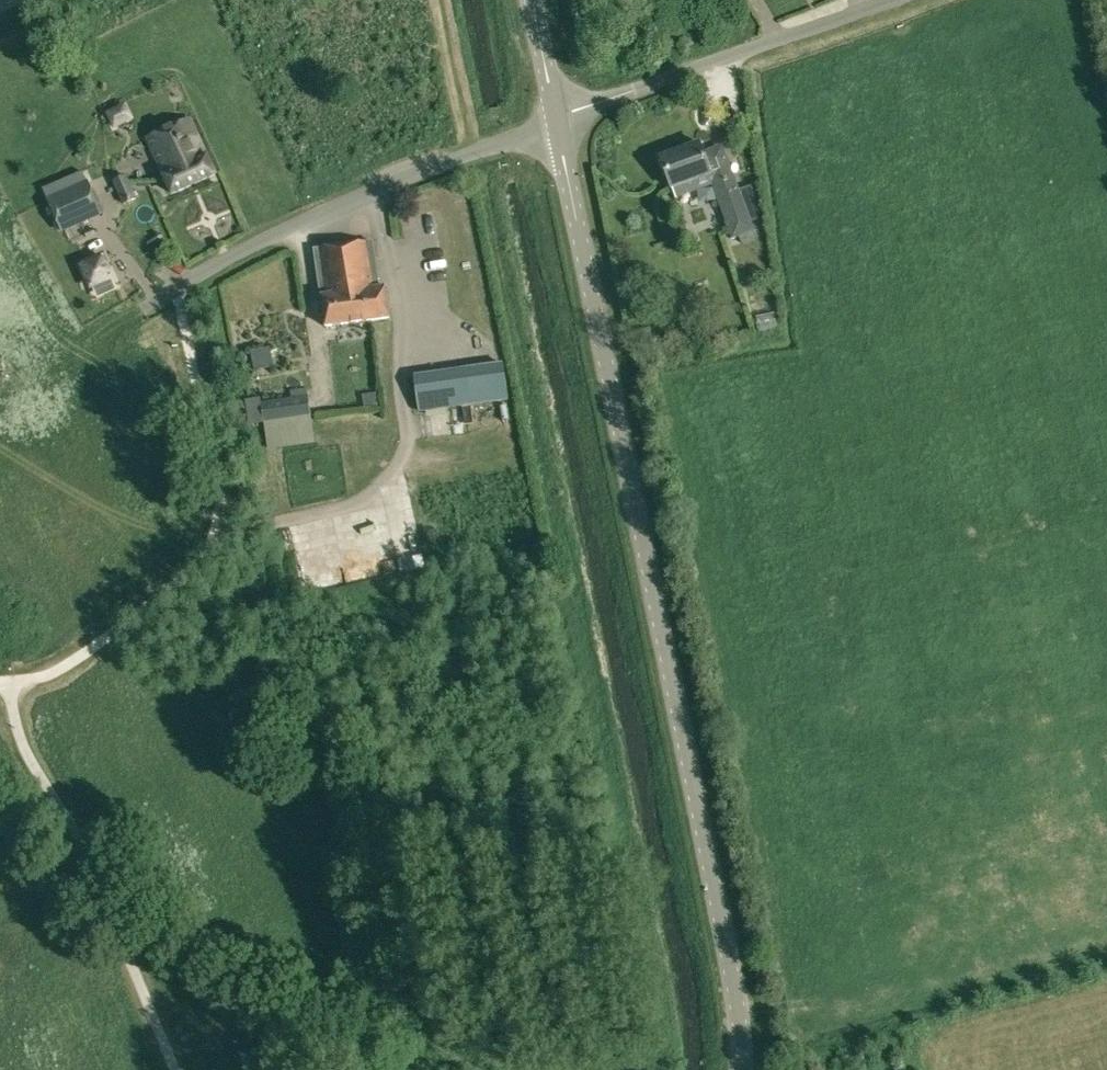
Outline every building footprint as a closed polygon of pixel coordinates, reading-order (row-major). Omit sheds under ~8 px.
[(191,119),(146,139),(171,194),(216,174),(191,119)] [(709,153),(704,155),(700,142),(661,156),(672,188),(693,181),(696,190),(713,184),(733,238),(753,231),(750,222),(739,190),(725,151),(710,156),(709,153)] [(87,180),(83,171),(42,189),(46,199),(87,180)] [(113,181),(123,205),(137,198),(126,175),(113,181)] [(62,233),(103,214),(88,180),(87,180),(46,199),(62,233)] [(749,186),(739,190),(750,222),(760,218),(749,186)] [(384,288),(379,289),(372,241),(315,249),(326,326),(389,317),(384,288)] [(111,277),(100,254),(79,264),(90,287),(111,277)] [(467,368),(473,404),(509,399),(503,363),(467,368)] [(291,398),(308,395),(307,389),(290,392),(291,398)] [(364,408),(377,406),(375,393),(362,395),(364,408)] [(261,403),(264,421),(267,448),(314,442),(308,395),(291,398),(261,403)]
